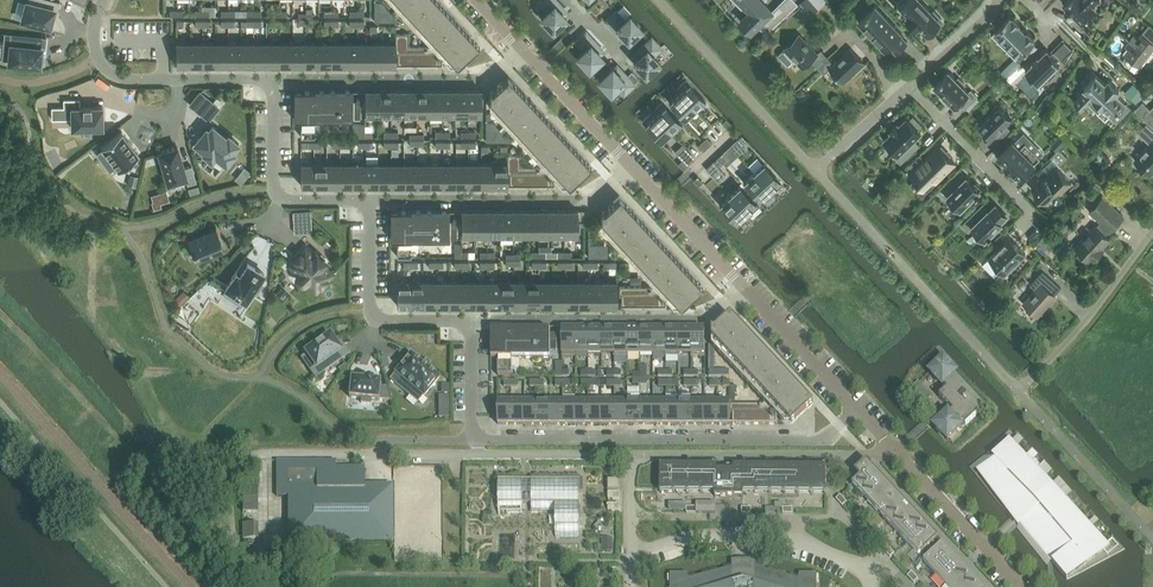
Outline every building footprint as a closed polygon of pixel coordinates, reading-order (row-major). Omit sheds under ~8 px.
[(22,19),(50,26),(54,10),(57,11),(60,2),(54,0),(53,0),(28,0),(27,2),(22,19)] [(428,34),(424,37),(430,43),(428,45),(408,45),(408,33),(396,33),(396,42),(396,64),(442,64),(443,64),(443,56),(446,53),(456,64),(457,65),(479,44),(473,38),(438,0),(397,0),(428,34)] [(540,15),(553,29),(566,16),(561,11),(564,9),(556,0),(541,0),(539,2),(546,10),(540,15)] [(754,7),(741,20),(751,31),(758,25),(762,29),(775,16),(771,12),(773,10),(762,0),(748,0),(754,7)] [(801,3),(811,13),(825,0),(804,0),(801,3)] [(927,33),(933,28),(934,30),(944,21),(934,10),(932,12),(921,0),(899,0),(897,1),(910,15),(907,18),(916,28),(920,25),(927,33)] [(1066,5),(1066,6),(1072,12),(1072,11),(1082,21),(1083,19),(1084,21),(1090,16),(1088,14),(1095,8),(1092,5),(1098,0),(1066,0),(1063,2),(1066,5)] [(395,16),(381,2),(375,2),(374,21),(386,21),(386,17),(395,16)] [(595,3),(590,8),(596,14),(601,9),(595,3)] [(901,34),(902,33),(875,5),(859,21),(885,49),(890,44),(897,51),(907,41),(901,34)] [(616,11),(606,21),(621,37),(624,34),(628,39),(642,27),(629,13),(623,19),(616,11)] [(1010,15),(995,30),(1019,55),(1024,50),(1029,55),(1037,47),(1032,42),(1035,40),(1033,38),(1034,38),(1027,30),(1026,31),(1019,24),(1020,23),(1013,16),(1012,17),(1010,15)] [(1130,66),(1132,65),(1135,61),(1139,65),(1152,47),(1152,28),(1149,25),(1139,39),(1133,34),(1124,46),(1130,50),(1126,55),(1124,59),(1123,61),(1124,64),(1125,65),(1128,66),(1130,66)] [(583,49),(577,54),(589,68),(602,55),(598,50),(601,48),(586,32),(575,41),(583,49)] [(45,49),(46,38),(5,33),(2,58),(9,59),(9,62),(40,65),(41,48),(45,49)] [(778,54),(778,57),(787,66),(790,66),(794,63),(794,60),(795,59),(803,67),(810,60),(817,68),(828,57),(821,50),(817,54),(799,34),(785,48),(786,49),(785,50),(782,50),(778,54)] [(653,55),(661,48),(651,37),(635,52),(638,55),(633,60),(646,73),(659,61),(653,55)] [(1052,50),(1054,52),(1052,54),(1047,49),(1039,57),(1038,56),(1033,61),(1034,62),(1025,70),(1038,83),(1046,76),(1049,79),(1056,73),(1052,69),(1060,62),(1059,61),(1061,59),(1065,63),(1073,50),(1063,40),(1052,50)] [(176,42),(176,64),(190,64),(190,42),(176,42)] [(202,64),(202,42),(190,42),(190,64),(202,64)] [(215,64),(215,42),(202,42),(202,64),(215,64)] [(228,64),(228,42),(215,42),(215,64),(228,64)] [(241,64),(241,42),(228,42),(228,64),(241,64)] [(254,64),(254,42),(241,42),(241,64),(254,64)] [(267,64),(267,42),(254,42),(254,64),(267,64)] [(280,64),(280,42),(267,42),(267,64),(280,64)] [(292,64),(292,42),(280,42),(280,64),(292,64)] [(305,64),(305,42),(292,42),(292,64),(305,64)] [(318,64),(318,42),(305,42),(305,64),(318,64)] [(331,64),(331,42),(318,42),(318,64),(331,64)] [(344,64),(344,42),(331,42),(331,64),(344,64)] [(357,64),(357,42),(344,42),(344,64),(357,64)] [(370,64),(370,42),(357,42),(357,64),(370,64)] [(382,64),(382,42),(370,42),(370,64),(382,64)] [(396,42),(382,42),(382,64),(396,64),(396,42)] [(828,57),(817,68),(823,74),(829,69),(843,83),(864,63),(850,47),(833,63),(828,57)] [(612,65),(598,78),(611,91),(617,86),(624,93),(634,84),(619,68),(616,70),(612,65)] [(1006,78),(1013,71),(1007,65),(1000,72),(1006,78)] [(602,66),(598,70),(602,74),(606,70),(602,66)] [(1025,70),(1021,66),(1006,80),(1011,85),(1025,70)] [(955,106),(959,102),(965,109),(978,96),(971,89),(969,91),(963,85),(965,84),(959,77),(957,79),(949,71),(935,85),(942,92),(941,93),(948,100),(949,99),(955,106)] [(628,75),(631,78),(635,82),(638,79),(632,72),(628,75)] [(1105,83),(1100,78),(1096,75),(1084,88),(1086,89),(1074,102),(1077,104),(1076,105),(1079,108),(1080,107),(1082,109),(1094,97),(1103,106),(1098,112),(1105,119),(1111,113),(1113,115),(1125,102),(1116,93),(1119,90),(1109,80),(1105,83)] [(508,76),(489,93),(489,99),(540,154),(536,158),(542,164),(540,166),(520,166),(520,154),(507,154),(507,163),(507,185),(554,185),(554,176),(558,173),(568,184),(569,185),(591,165),(585,158),(508,76)] [(677,88),(676,89),(695,109),(696,109),(705,100),(686,79),(677,88)] [(679,92),(669,101),(678,111),(685,119),(689,115),(695,109),(676,89),(679,92)] [(806,94),(801,89),(796,94),(801,99),(806,94)] [(360,97),(353,97),(353,91),(301,90),(294,90),(294,119),(301,119),(301,136),(315,136),(315,119),(353,119),(353,115),(360,115),(360,97)] [(365,90),(365,117),(378,117),(378,90),(365,90)] [(391,114),(391,117),(391,90),(378,90),(378,117),(379,117),(379,114),(391,114)] [(391,90),(391,117),(404,117),(404,90),(391,90)] [(404,90),(404,117),(417,117),(417,90),(404,90)] [(429,114),(429,117),(430,117),(430,90),(417,90),(417,117),(417,114),(429,114)] [(430,90),(430,117),(442,117),(442,90),(430,90)] [(443,117),(443,114),(455,114),(455,90),(442,90),(442,117),(443,117)] [(467,114),(467,117),(468,117),(468,90),(455,90),(455,114),(467,114)] [(481,117),(481,90),(468,90),(468,117),(481,117)] [(64,107),(52,107),(52,119),(72,119),(72,128),(103,127),(103,126),(103,106),(91,106),(91,105),(83,106),(83,107),(80,107),(80,99),(64,99),(64,107)] [(662,101),(652,111),(671,132),(681,122),(662,101)] [(211,102),(202,113),(209,119),(218,107),(211,102)] [(1135,110),(1143,117),(1152,126),(1152,106),(1150,109),(1142,102),(1135,110)] [(980,124),(986,130),(983,132),(989,139),(992,136),(998,142),(1011,129),(1005,124),(1012,117),(1000,105),(999,104),(992,110),(993,111),(980,124)] [(652,111),(642,121),(661,141),(671,132),(652,111)] [(906,118),(899,124),(898,123),(890,130),(892,131),(885,138),(899,152),(894,156),(901,163),(915,149),(909,143),(920,132),(918,129),(922,126),(913,117),(909,120),(906,118)] [(726,118),(722,122),(727,128),(731,124),(726,118)] [(114,125),(110,121),(103,126),(107,131),(114,125)] [(506,136),(493,122),(486,122),(486,141),(497,141),(497,136),(506,136)] [(200,133),(194,141),(204,149),(203,150),(211,157),(214,152),(226,161),(234,151),(232,149),(238,142),(228,133),(226,136),(211,124),(202,135),(200,133)] [(1146,124),(1138,132),(1149,143),(1134,159),(1150,174),(1152,170),(1152,130),(1146,124)] [(121,131),(101,146),(110,157),(103,162),(110,171),(116,166),(118,169),(139,154),(121,131)] [(741,135),(737,138),(742,144),(746,140),(741,135)] [(1060,136),(1051,144),(1058,151),(1059,149),(1066,142),(1060,136)] [(706,137),(702,141),(707,146),(711,142),(706,137)] [(702,141),(698,145),(703,150),(707,146),(702,141)] [(1005,165),(1011,171),(1012,170),(1019,178),(1040,157),(1025,142),(1019,148),(1013,141),(998,156),(1005,164),(1005,165)] [(682,144),(675,151),(680,157),(688,149),(682,144)] [(177,146),(159,151),(168,182),(186,177),(188,184),(196,181),(191,165),(184,168),(177,146)] [(941,146),(940,147),(939,146),(926,159),(921,154),(909,165),(914,170),(910,174),(914,178),(913,179),(915,182),(917,181),(923,187),(932,178),(936,181),(955,162),(945,152),(946,151),(941,146)] [(1067,157),(1059,149),(1058,151),(1053,155),(1061,163),(1067,157)] [(721,153),(717,157),(722,162),(726,159),(721,153)] [(717,157),(713,161),(718,166),(722,162),(717,157)] [(757,157),(748,165),(754,171),(753,172),(772,192),(783,183),(764,162),(763,163),(757,157)] [(682,159),(678,163),(683,169),(687,165),(682,159)] [(848,159),(844,163),(848,167),(852,163),(848,159)] [(314,163),(301,163),(301,185),(314,185),(314,163)] [(326,163),(314,163),(314,185),(326,185),(326,163)] [(339,163),(326,163),(326,185),(339,185),(339,163)] [(352,163),(339,163),(339,185),(352,185),(352,163)] [(365,163),(352,163),(352,185),(365,185),(365,163)] [(378,163),(365,163),(365,185),(378,185),(378,163)] [(391,163),(378,163),(378,185),(391,185),(391,163)] [(404,163),(391,163),(391,185),(404,185),(404,163)] [(417,163),(404,163),(404,185),(417,185),(417,163)] [(430,163),(417,163),(417,185),(430,185),(430,163)] [(442,163),(430,163),(430,185),(442,185),(442,163)] [(455,163),(442,163),(442,185),(455,185),(455,163)] [(468,163),(455,163),(455,185),(468,185),(468,163)] [(481,163),(468,163),(468,185),(481,185),(481,163)] [(494,163),(481,163),(481,185),(494,185),(494,163)] [(507,185),(507,163),(494,163),(494,185),(507,185)] [(244,166),(241,171),(247,176),(250,171),(244,166)] [(1046,203),(1059,190),(1061,193),(1072,183),(1057,168),(1047,178),(1041,184),(1039,181),(1031,188),(1046,203)] [(753,172),(743,181),(759,199),(769,190),(772,193),(772,192),(753,172)] [(697,176),(693,179),(698,185),(702,181),(697,176)] [(973,183),(967,176),(960,183),(955,177),(943,189),(963,209),(970,202),(969,201),(976,193),(977,194),(979,192),(979,191),(982,188),(975,181),(973,183)] [(739,184),(729,194),(748,215),(759,205),(739,184)] [(729,194),(719,204),(738,224),(748,215),(729,194)] [(620,196),(601,213),(601,219),(657,280),(652,285),(619,285),(619,294),(621,294),(621,305),(666,305),(666,296),(669,293),(679,304),(680,305),(703,285),(702,285),(697,278),(620,196)] [(987,196),(982,201),(984,204),(990,198),(987,196)] [(1103,249),(1101,248),(1109,239),(1105,235),(1110,230),(1123,216),(1102,197),(1090,211),(1100,221),(1096,226),(1095,226),(1075,247),(1079,251),(1078,255),(1081,258),(1085,257),(1086,257),(1089,260),(1091,259),(1093,260),(1103,249)] [(159,200),(152,202),(154,208),(161,206),(159,200)] [(990,210),(989,209),(986,212),(980,206),(961,224),(968,231),(973,227),(985,239),(988,236),(989,237),(992,234),(991,233),(1002,222),(1001,221),(1007,215),(996,204),(990,210)] [(456,217),(450,217),(450,211),(397,210),(391,210),(390,239),(397,239),(397,256),(411,256),(411,239),(450,239),(450,235),(456,235),(456,217)] [(474,210),(461,210),(461,234),(474,234),(474,210)] [(487,210),(474,210),(474,234),(487,234),(487,210)] [(500,210),(487,210),(487,234),(500,234),(500,210)] [(513,210),(500,210),(500,234),(513,234),(513,210)] [(525,210),(513,210),(513,234),(525,234),(525,210)] [(538,210),(525,210),(525,234),(538,234),(538,210)] [(552,210),(538,210),(538,234),(551,234),(551,237),(552,210)] [(564,210),(552,210),(551,237),(564,237),(564,210)] [(578,234),(578,219),(578,210),(564,210),(564,237),(565,237),(565,234),(578,234)] [(233,221),(226,224),(228,229),(235,226),(233,221)] [(216,226),(187,238),(187,239),(188,239),(194,252),(197,259),(201,257),(221,249),(224,248),(219,235),(216,228),(216,227),(216,226)] [(593,244),(593,227),(589,227),(588,227),(588,257),(601,257),(601,244),(593,244)] [(1040,233),(1035,229),(1030,234),(1034,239),(1040,233)] [(1045,234),(1035,246),(1046,256),(1056,244),(1045,234)] [(995,246),(998,249),(989,257),(1005,274),(1026,253),(1014,241),(1012,243),(1005,236),(995,246)] [(305,247),(289,264),(298,273),(297,274),(297,275),(297,276),(297,277),(297,278),(297,279),(297,280),(298,280),(298,281),(299,282),(300,282),(301,282),(302,283),(303,283),(304,282),(305,282),(306,282),(306,281),(316,290),(333,273),(323,264),(325,262),(317,254),(315,256),(305,247)] [(226,286),(225,287),(226,288),(245,300),(246,301),(246,300),(253,290),(257,292),(263,283),(259,280),(263,274),(264,273),(263,273),(248,263),(249,263),(248,262),(247,263),(240,274),(237,272),(236,271),(236,272),(226,287),(226,286)] [(1036,289),(1023,303),(1038,316),(1056,295),(1055,294),(1061,288),(1055,282),(1042,271),(1030,284),(1036,289)] [(410,280),(397,280),(397,305),(410,305),(410,280)] [(423,280),(410,280),(410,305),(423,305),(423,280)] [(436,280),(423,280),(423,305),(436,305),(436,280)] [(449,280),(436,280),(436,305),(449,305),(449,280)] [(462,280),(449,280),(449,305),(462,305),(462,280)] [(475,280),(462,280),(462,305),(475,305),(475,280)] [(488,280),(475,280),(475,305),(488,305),(488,280)] [(500,280),(488,280),(488,305),(500,305),(500,280)] [(513,280),(500,280),(500,305),(513,305),(513,280)] [(526,280),(513,280),(513,305),(526,305),(526,280)] [(539,280),(526,280),(526,305),(539,305),(539,280)] [(552,280),(539,280),(539,305),(552,305),(552,280)] [(565,280),(552,280),(552,305),(565,305),(565,280)] [(578,280),(565,280),(565,305),(578,305),(578,280)] [(591,280),(578,280),(578,305),(591,305),(591,280)] [(604,280),(591,280),(591,305),(604,305),(604,280)] [(617,280),(604,280),(604,305),(617,305),(617,280)] [(173,300),(178,306),(186,298),(182,293),(173,300)] [(271,316),(265,323),(273,330),(279,324),(271,316)] [(716,330),(712,330),(712,333),(712,339),(769,400),(763,405),(731,405),(731,425),(777,425),(777,416),(781,413),(791,424),(792,425),(814,405),(808,398),(731,316),(716,330)] [(512,376),(512,359),(551,359),(551,355),(558,355),(558,337),(551,337),(551,330),(492,330),(492,359),(498,359),(498,376),(512,376)] [(576,330),(562,330),(562,357),(576,357),(576,330)] [(589,330),(576,330),(576,357),(576,354),(589,354),(589,330)] [(601,330),(589,330),(589,354),(601,354),(601,330)] [(614,330),(601,330),(601,354),(614,354),(614,357),(614,330)] [(627,330),(614,330),(614,357),(627,357),(627,330)] [(640,330),(627,330),(627,357),(628,357),(628,354),(640,354),(640,330)] [(653,330),(640,330),(640,354),(653,354),(653,330)] [(666,330),(653,330),(653,354),(665,354),(665,357),(666,357),(666,330)] [(679,330),(666,330),(666,357),(679,357),(679,330)] [(679,355),(691,355),(691,330),(679,330),(679,357),(679,355)] [(691,330),(691,355),(693,355),(693,357),(705,357),(705,330),(691,330)] [(329,337),(306,353),(316,367),(310,371),(315,378),(342,360),(337,353),(340,351),(329,337)] [(714,371),(714,347),(709,347),(709,377),(722,377),(722,371),(714,371)] [(395,374),(390,380),(396,385),(401,389),(409,396),(417,403),(423,397),(439,378),(411,354),(394,373),(395,374)] [(957,374),(944,360),(930,373),(943,387),(944,386),(947,390),(939,397),(953,412),(950,415),(949,414),(935,427),(948,441),(962,428),(960,426),(963,423),(966,426),(986,408),(956,375),(957,374)] [(364,380),(351,379),(349,398),(362,399),(361,404),(369,404),(370,400),(378,400),(391,401),(387,388),(379,387),(380,382),(372,381),(372,380),(364,379),(364,380)] [(918,393),(912,399),(921,408),(926,402),(918,393)] [(449,397),(439,397),(439,408),(449,408),(449,397)] [(511,403),(498,403),(498,425),(511,425),(511,403)] [(524,425),(524,403),(511,403),(511,425),(524,425)] [(537,425),(537,403),(524,403),(524,425),(537,425)] [(550,425),(550,403),(537,403),(537,425),(550,425)] [(563,425),(563,403),(550,403),(550,425),(563,425)] [(576,425),(576,403),(563,403),(563,425),(576,425)] [(589,425),(589,403),(576,403),(576,425),(589,425)] [(602,425),(602,403),(589,403),(589,425),(602,425)] [(615,425),(615,403),(602,403),(602,425),(615,425)] [(627,425),(627,403),(615,403),(615,425),(627,425)] [(640,425),(640,403),(627,403),(627,425),(640,425)] [(653,425),(653,403),(640,403),(640,425),(653,425)] [(666,425),(666,403),(653,403),(653,425),(666,425)] [(679,425),(679,403),(666,403),(666,425),(679,425)] [(692,425),(692,403),(679,403),(679,425),(692,425)] [(705,425),(705,403),(692,403),(692,425),(705,425)] [(718,425),(718,403),(705,403),(705,425),(718,425)] [(731,425),(731,405),(731,403),(718,403),(718,425),(731,425)] [(992,455),(995,459),(979,473),(1017,516),(1021,513),(1023,516),(1026,519),(1020,524),(1055,561),(1068,576),(1104,545),(1009,440),(1011,438),(1010,438),(992,455)] [(277,497),(292,497),(292,539),(389,539),(389,489),(364,489),(364,468),(336,468),(336,461),(276,461),(277,497)] [(852,485),(919,557),(921,555),(926,560),(924,562),(947,586),(984,586),(982,585),(977,580),(943,543),(941,545),(937,540),(939,538),(906,503),(895,491),(867,461),(855,472),(860,477),(852,485)] [(744,493),(744,489),(826,490),(827,467),(734,467),(734,471),(716,471),(716,466),(674,466),(674,488),(715,489),(715,493),(714,493),(715,493),(715,497),(744,498),(744,493)] [(583,479),(495,479),(495,493),(499,493),(499,516),(509,516),(509,512),(523,513),(523,504),(532,504),(532,512),(556,512),(556,539),(580,539),(580,493),(583,493),(583,479)] [(620,491),(620,480),(608,480),(608,491),(620,491)] [(257,487),(243,487),(243,513),(257,513),(257,487)] [(842,506),(846,502),(840,496),(836,500),(842,506)] [(696,503),(696,508),(696,512),(696,514),(716,514),(716,503),(696,503)] [(242,524),(242,540),(258,541),(258,524),(242,524)] [(613,539),(603,539),(603,546),(603,552),(613,552),(613,539)] [(888,547),(884,551),(890,558),(894,554),(888,547)] [(670,574),(670,586),(817,586),(817,574),(800,574),(798,579),(755,568),(755,561),(755,560),(754,560),(753,560),(752,560),(751,560),(750,560),(749,560),(748,560),(747,560),(741,560),(732,560),(732,568),(689,579),(688,574),(670,574)] [(918,579),(912,572),(907,576),(914,583),(918,579)]
